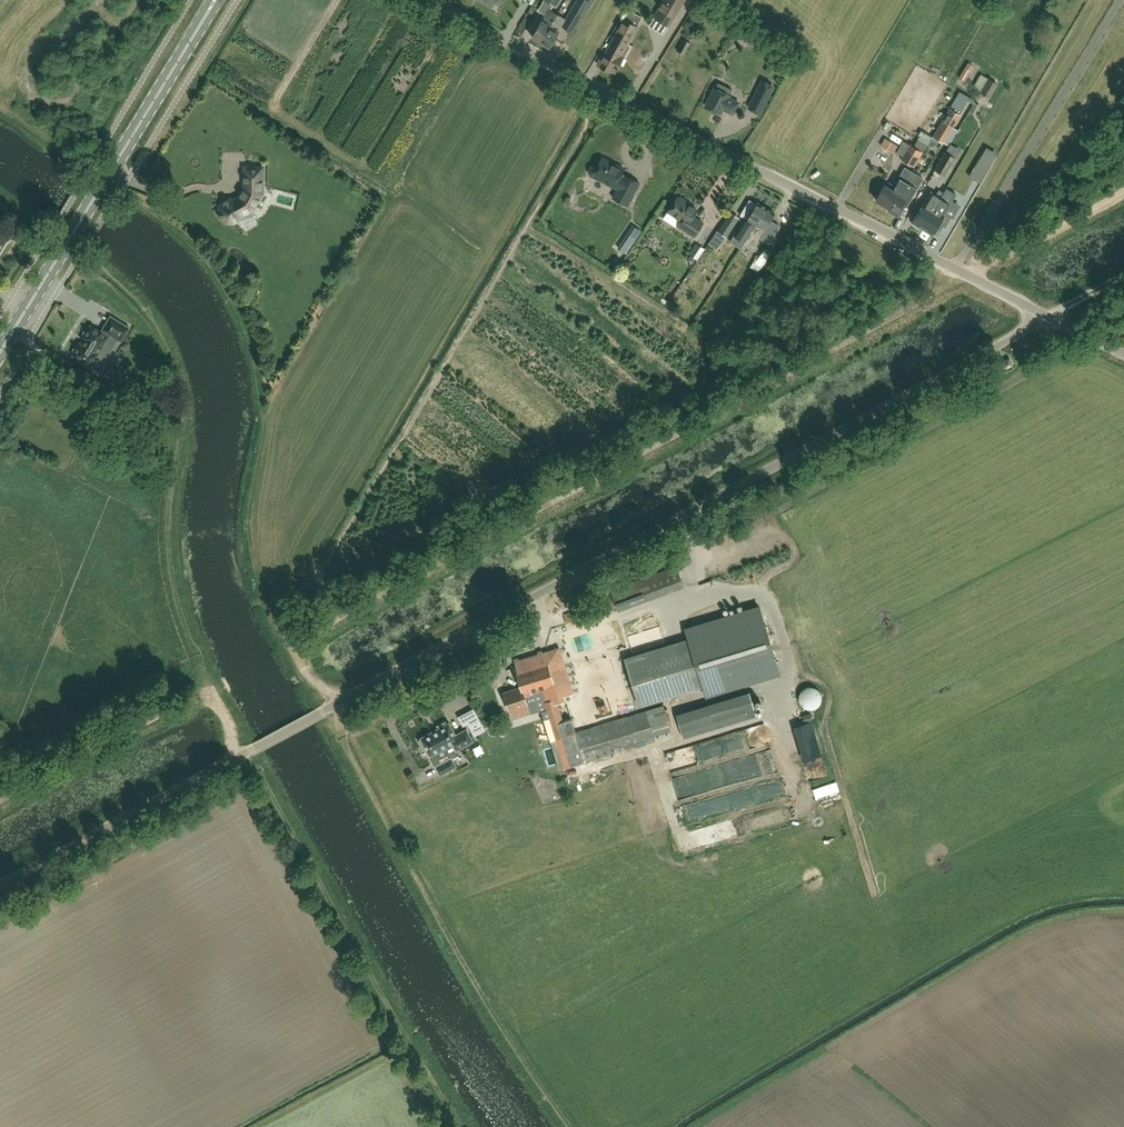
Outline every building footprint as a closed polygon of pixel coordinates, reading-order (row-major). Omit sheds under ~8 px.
[(591,0),(590,0),(576,0),(573,6),(567,16),(575,21),(578,22),(591,0)] [(654,17),(669,25),(684,0),(664,0),(654,17)] [(541,43),(558,15),(549,9),(542,21),(541,21),(532,37),(541,43)] [(629,10),(624,20),(599,66),(610,72),(611,71),(615,73),(623,57),(619,55),(625,44),(627,45),(637,27),(642,17),(629,10)] [(550,48),(552,44),(555,46),(566,27),(563,25),(566,20),(558,15),(541,43),(550,48)] [(738,35),(753,44),(758,36),(743,27),(738,35)] [(683,38),(676,50),(684,54),(690,42),(683,38)] [(969,61),(961,77),(968,81),(977,66),(969,61)] [(996,83),(988,79),(988,78),(980,92),(988,97),(996,83)] [(773,87),(762,81),(749,108),(760,113),(773,87)] [(714,88),(705,106),(721,114),(723,108),(726,109),(726,110),(733,114),(738,103),(728,98),(730,96),(729,95),(732,89),(718,82),(715,88),(714,88)] [(954,126),(961,115),(957,113),(967,95),(960,91),(934,135),(931,140),(928,145),(931,147),(935,146),(940,139),(944,142),(954,126)] [(880,145),(893,154),(898,146),(885,137),(880,145)] [(909,145),(901,158),(914,166),(922,152),(927,144),(918,139),(913,147),(909,145)] [(902,140),(896,152),(901,155),(908,144),(902,140)] [(994,157),(984,151),(973,169),(983,175),(994,157)] [(935,170),(944,176),(955,158),(945,152),(935,170)] [(624,169),(602,158),(597,166),(596,166),(593,166),(591,167),(589,170),(589,173),(591,176),(594,177),(597,177),(598,176),(608,180),(606,183),(617,189),(613,198),(627,206),(639,183),(621,174),(624,169)] [(884,184),(875,199),(890,208),(899,193),(901,194),(908,182),(915,171),(905,166),(899,177),(892,189),(884,184)] [(241,217),(242,215),(253,210),(262,195),(262,168),(244,168),(244,190),(240,196),(233,200),(231,200),(229,200),(227,200),(226,201),(224,202),(223,203),(221,204),(220,206),(220,208),(219,210),(219,211),(219,213),(220,215),(220,217),(222,219),(223,220),(224,221),(226,222),(228,223),(230,223),(232,223),(233,223),(235,222),(237,221),(238,220),(240,219),(241,217)] [(890,208),(888,211),(898,217),(905,206),(906,207),(917,188),(924,177),(915,171),(908,182),(901,194),(899,193),(890,208)] [(943,193),(922,228),(932,234),(938,222),(944,226),(950,216),(944,212),(952,200),(955,193),(946,188),(943,193)] [(913,223),(912,224),(913,225),(917,228),(919,228),(919,226),(922,228),(943,193),(939,190),(935,196),(931,194),(925,204),(924,203),(912,222),(913,223)] [(668,211),(663,219),(676,227),(678,225),(694,236),(703,223),(693,216),(697,210),(685,203),(685,201),(681,198),(679,199),(677,197),(668,211)] [(738,230),(735,236),(745,242),(749,237),(766,208),(757,203),(756,205),(750,201),(741,215),(746,218),(738,230)] [(728,233),(741,214),(732,208),(719,228),(728,233)] [(745,242),(753,247),(759,237),(769,243),(780,226),(770,221),(775,213),(766,208),(749,237),(745,242)] [(630,221),(614,244),(627,253),(643,230),(630,221)] [(691,252),(698,259),(707,249),(700,243),(691,252)] [(756,258),(753,262),(761,267),(773,251),(767,246),(758,259),(756,258)] [(110,315),(101,329),(117,339),(121,342),(130,328),(110,315)] [(74,352),(73,354),(91,365),(99,353),(96,351),(98,346),(101,348),(109,336),(90,325),(89,327),(86,327),(83,332),(84,335),(83,337),(86,339),(83,343),(80,342),(79,344),(76,345),(73,349),(74,352)] [(124,417),(132,402),(122,396),(120,400),(113,411),(124,417)] [(130,412),(121,428),(133,435),(143,420),(130,412)] [(676,567),(611,591),(618,610),(683,586),(676,567)] [(686,630),(689,640),(702,684),(705,694),(780,672),(760,607),(686,630)] [(702,684),(689,640),(628,658),(624,659),(627,669),(628,671),(638,704),(702,684)] [(545,658),(544,658),(541,650),(541,651),(538,652),(538,651),(537,651),(538,654),(528,657),(519,660),(518,657),(517,657),(518,658),(514,659),(514,658),(513,658),(516,667),(515,667),(521,687),(503,692),(509,710),(526,705),(524,697),(554,687),(545,658)] [(808,683),(801,702),(819,709),(827,690),(808,683)] [(754,691),(680,711),(687,735),(761,715),(754,691)] [(673,735),(664,705),(576,732),(571,718),(563,721),(555,698),(542,702),(550,725),(554,739),(552,740),(561,768),(637,745),(637,746),(673,735)] [(461,713),(464,725),(472,722),(476,733),(486,730),(478,707),(461,713)] [(807,760),(824,755),(813,720),(797,725),(807,760)] [(441,758),(443,762),(450,758),(448,754),(455,750),(472,741),(466,729),(455,735),(449,723),(448,722),(448,723),(446,723),(445,721),(436,725),(438,728),(421,737),(420,737),(420,738),(421,739),(418,740),(423,748),(425,747),(429,754),(429,755),(433,762),(441,758)] [(719,737),(670,750),(675,769),(722,757),(720,748),(722,748),(719,737)] [(451,759),(450,758),(443,762),(447,770),(455,766),(451,759)]
